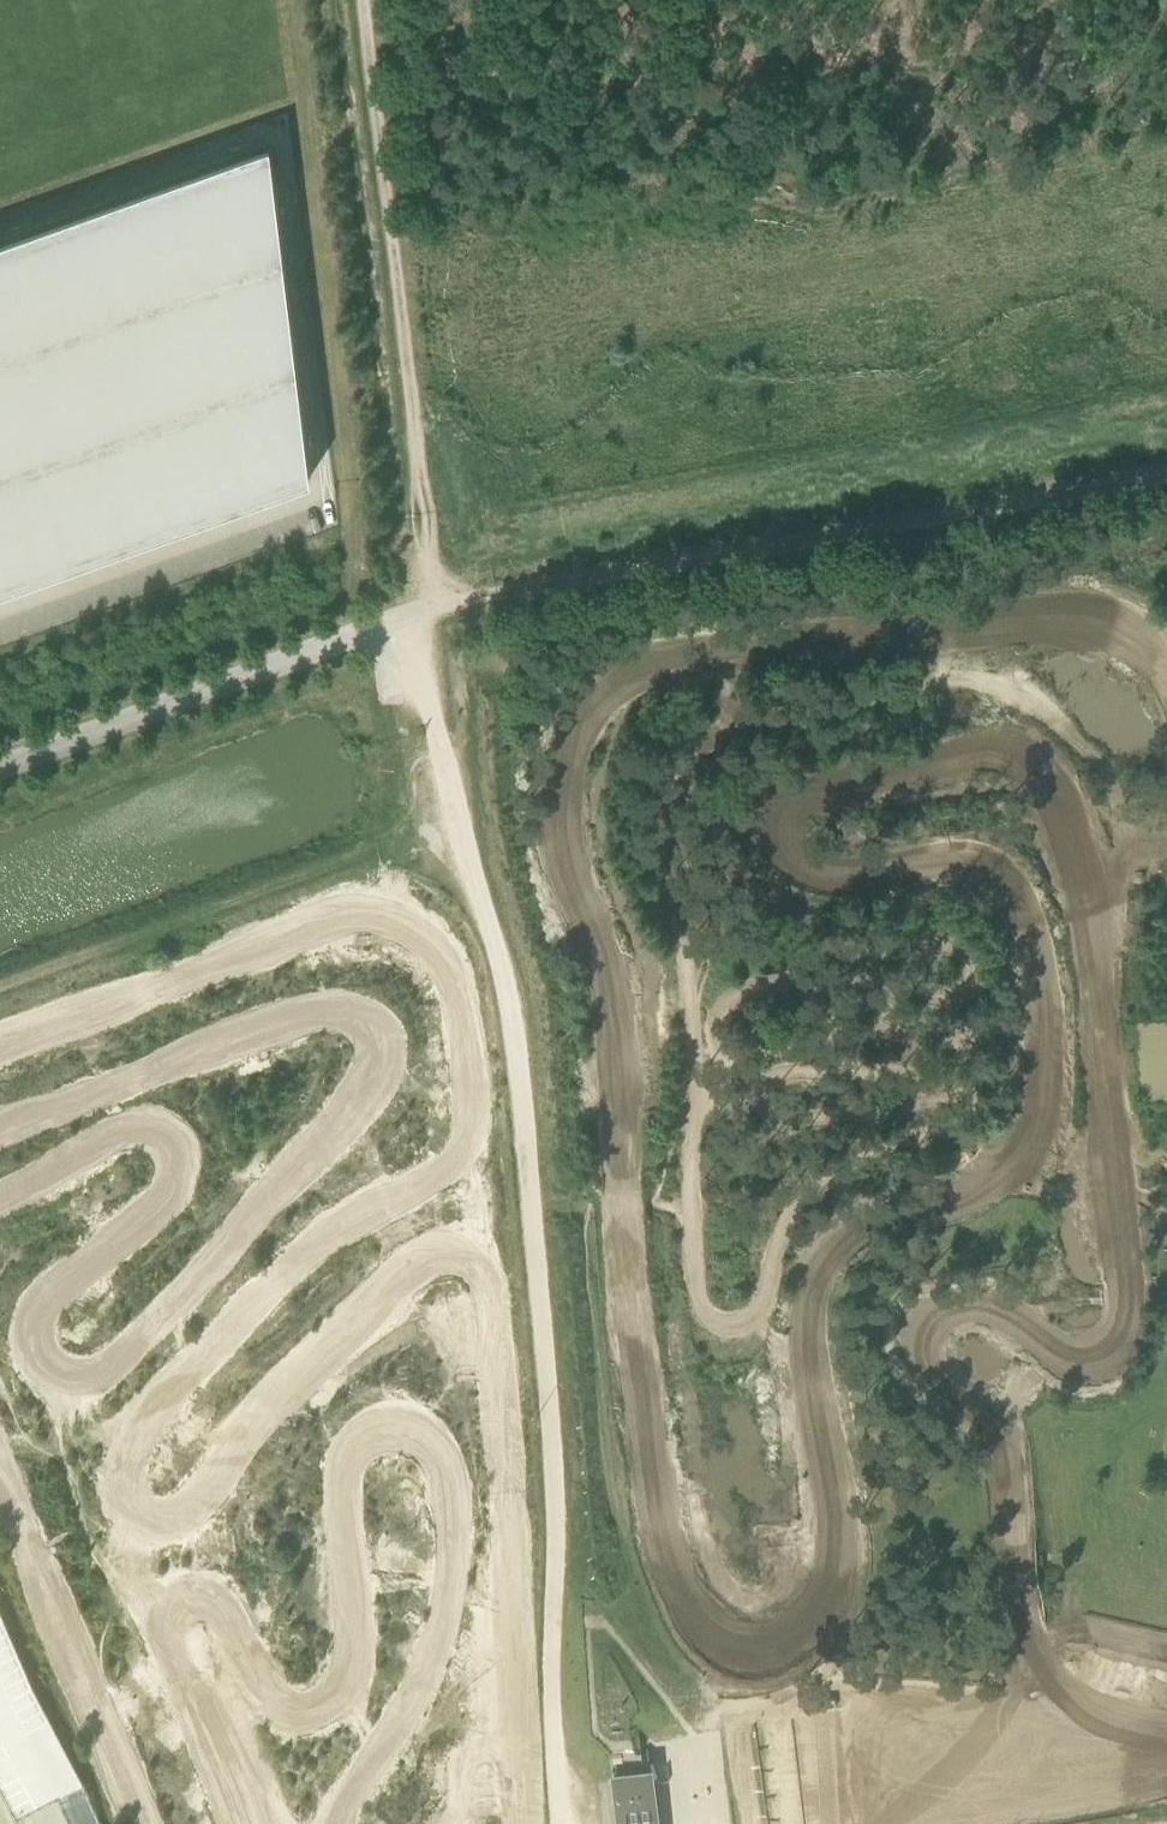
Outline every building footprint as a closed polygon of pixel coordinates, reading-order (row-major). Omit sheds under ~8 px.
[(0,240),(0,590),(308,480),(267,144),(0,240)] [(312,528),(327,525),(321,503),(334,500),(328,479),(278,492),(283,514),(307,507),(312,528)] [(84,1783),(23,1654),(0,1665),(0,1779),(17,1815),(84,1783)] [(649,1764),(611,1769),(618,1823),(657,1823),(649,1764)]
